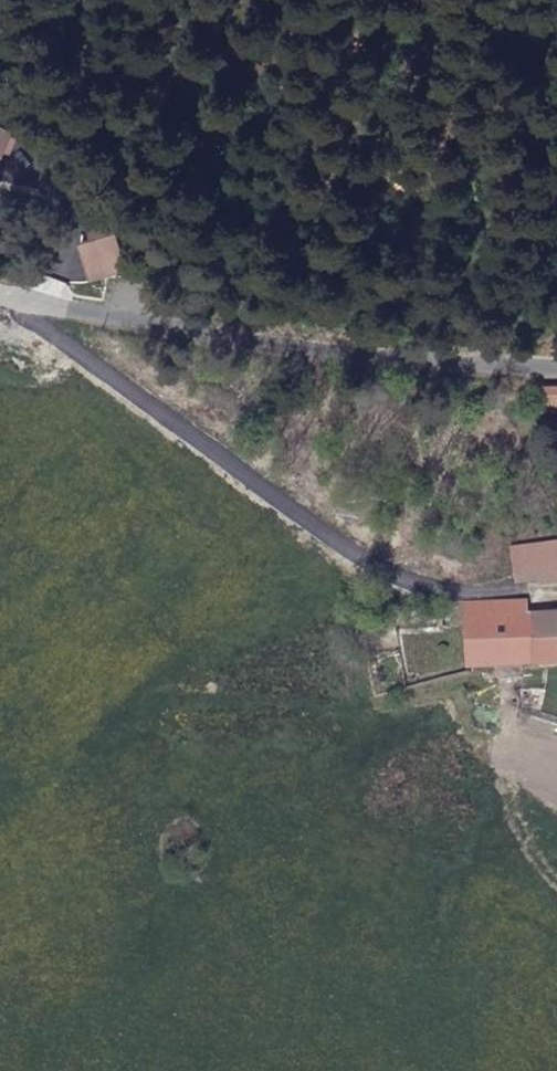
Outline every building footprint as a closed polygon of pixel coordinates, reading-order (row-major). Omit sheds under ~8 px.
[(2,164),(10,141),(0,137),(0,163),(2,164)] [(105,221),(86,229),(93,245),(81,249),(95,281),(126,271),(105,221)] [(513,549),(527,579),(529,585),(556,580),(556,543),(513,549)] [(556,655),(556,611),(533,613),(531,595),(469,598),(470,605),(476,662),(556,655)]
